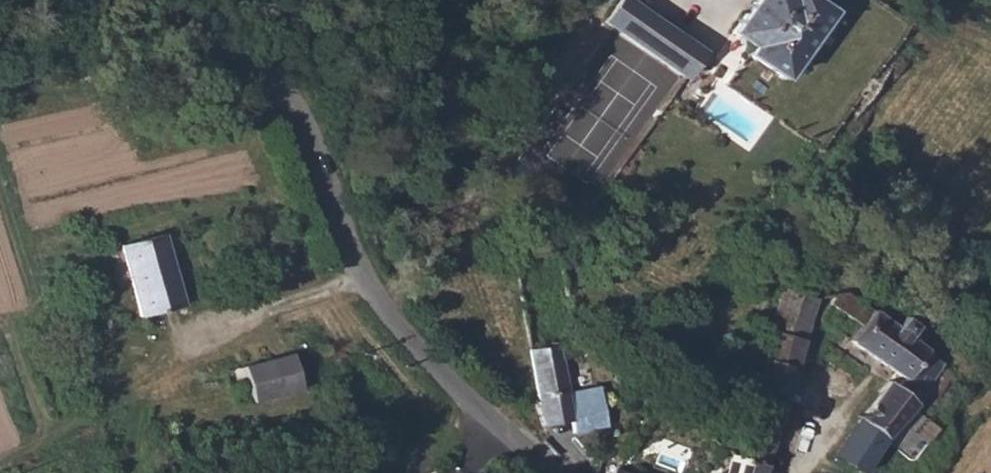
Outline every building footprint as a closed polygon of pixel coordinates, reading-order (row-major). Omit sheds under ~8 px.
[(597,19),(674,75),(686,59),(697,67),(704,56),(627,0),(611,0),(597,19)] [(791,44),(818,8),(808,0),(738,0),(717,28),(736,42),(730,51),(766,78),(791,44)] [(134,314),(175,304),(157,233),(116,244),(134,314)] [(770,323),(733,445),(732,448),(766,458),(818,286),(782,275),(768,322),(770,323)] [(891,321),(841,284),(820,312),(890,364),(854,412),(884,434),(913,396),(938,362),(942,357),(907,332),(915,322),(899,310),(891,321)] [(288,351),(238,363),(248,404),(298,392),(288,351)] [(556,352),(526,356),(535,426),(566,422),(561,388),(556,352)] [(913,396),(939,415),(964,381),(938,362),(913,396)] [(591,383),(561,388),(568,433),(598,428),(591,383)] [(590,454),(604,460),(609,448),(595,442),(590,454)] [(732,448),(728,461),(725,472),(762,472),(766,458),(732,448)]
